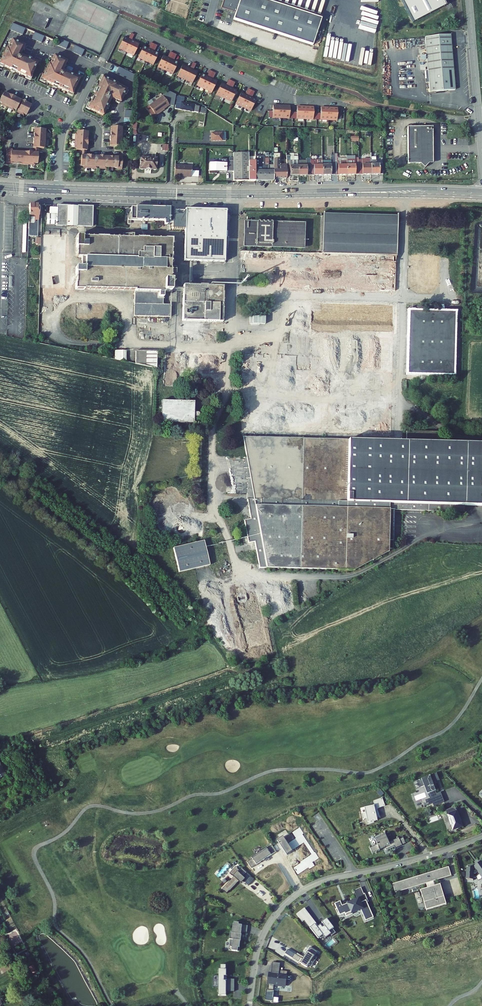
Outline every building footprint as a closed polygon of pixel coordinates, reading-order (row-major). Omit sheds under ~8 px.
[(221,9),(235,13),(233,20),(313,45),(321,19),(263,0),(223,0),(221,9)] [(321,19),(322,16),(271,0),(263,0),(321,19)] [(444,0),(402,0),(413,21),(446,4),(444,0)] [(134,35),(131,33),(128,39),(124,37),(119,48),(126,51),(131,41),(134,35)] [(455,90),(451,35),(425,37),(429,92),(455,90)] [(11,40),(7,49),(6,49),(0,63),(0,65),(30,78),(37,63),(20,55),(24,46),(11,40)] [(139,44),(131,41),(126,51),(134,55),(139,44)] [(154,44),(150,43),(148,49),(143,46),(138,57),(146,60),(151,50),(154,44)] [(157,45),(154,44),(151,50),(146,60),(153,64),(158,54),(154,51),(157,45)] [(173,53),(170,52),(167,58),(163,56),(158,66),(165,70),(170,59),(173,53)] [(176,55),(173,53),(170,59),(165,70),(173,73),(178,63),(173,61),(176,55)] [(66,62),(53,56),(49,65),(48,65),(41,80),(72,94),(79,79),(62,71),(61,70),(62,68),(63,68),(66,62)] [(196,64),(193,62),(190,69),(185,79),(192,82),(197,72),(193,70),(196,64)] [(185,79),(190,69),(182,65),(177,75),(185,79)] [(212,72),(209,70),(206,76),(202,74),(197,84),(204,88),(209,78),(212,72)] [(215,73),(212,72),(209,78),(204,88),(212,92),(217,81),(212,79),(215,73)] [(117,85),(102,78),(88,109),(103,116),(111,98),(120,102),(126,90),(117,86),(117,85)] [(232,81),(229,80),(226,85),(222,84),(217,94),(224,97),(229,87),(232,81)] [(236,90),(229,87),(224,97),(231,101),(236,90)] [(251,90),(248,89),(245,95),(241,93),(236,103),(243,107),(248,96),(251,90)] [(4,93),(0,101),(0,102),(2,103),(1,105),(7,108),(12,97),(4,93)] [(12,96),(12,97),(7,108),(13,110),(14,109),(16,110),(17,109),(20,102),(21,101),(16,98),(12,96)] [(164,109),(170,105),(163,96),(149,106),(156,116),(160,113),(159,113),(164,109)] [(255,100),(248,96),(243,107),(251,110),(255,100)] [(23,101),(22,103),(19,110),(17,112),(23,115),(24,114),(26,115),(31,105),(26,103),(23,101)] [(184,110),(186,110),(198,113),(199,107),(194,106),(195,105),(181,102),(177,101),(175,108),(184,110)] [(281,105),(273,105),(273,111),(269,111),(269,117),(272,118),(272,116),(281,117),(281,105)] [(289,106),(281,105),(281,117),(289,117),(289,118),(293,119),(293,112),(289,112),(289,106)] [(156,116),(149,106),(146,108),(153,118),(156,116)] [(305,107),(297,106),(297,112),(293,112),(293,119),(296,119),(296,118),(305,118),(305,107)] [(313,107),(305,107),(305,118),(313,118),(313,119),(316,120),(317,113),(313,113),(313,107)] [(329,108),(321,107),(320,113),(317,113),(316,120),(320,120),(320,119),(328,119),(329,108)] [(337,108),(329,108),(328,119),(337,119),(337,108)] [(435,123),(410,122),(409,159),(422,159),(426,163),(434,155),(435,123)] [(111,127),(111,136),(123,137),(123,130),(122,130),(122,128),(111,127)] [(34,138),(46,139),(46,133),(45,132),(45,130),(34,129),(34,138)] [(75,134),(75,141),(88,141),(87,141),(88,132),(77,131),(77,134),(75,134)] [(211,133),(211,141),(226,141),(226,133),(211,133)] [(122,144),(123,137),(111,136),(110,136),(110,141),(110,146),(121,146),(121,143),(122,144)] [(34,143),(33,148),(34,148),(38,148),(44,148),(44,146),(46,146),(46,139),(34,138),(33,138),(33,143),(34,143)] [(87,145),(88,141),(75,141),(75,147),(76,147),(76,150),(82,150),(86,151),(87,151),(87,146),(87,145)] [(19,164),(19,152),(12,152),(12,150),(7,149),(6,163),(19,164)] [(28,165),(29,153),(20,152),(19,152),(19,164),(22,164),(28,165)] [(29,153),(28,165),(35,165),(35,164),(38,164),(38,153),(37,153),(34,153),(33,153),(33,152),(29,152),(29,153)] [(234,181),(255,181),(255,162),(249,162),(249,153),(244,153),(234,153),(234,171),(234,181)] [(274,178),(274,165),(268,166),(268,159),(264,159),(264,153),(255,153),(255,162),(255,181),(274,181),(274,178)] [(274,178),(287,178),(286,176),(286,165),(280,165),(280,154),(274,154),(274,165),(274,178)] [(334,155),(335,175),(347,175),(347,160),(347,158),(338,158),(338,154),(334,154),(334,155)] [(371,175),(371,154),(366,154),(366,161),(365,161),(365,165),(359,165),(359,175),(371,175)] [(374,154),(371,154),(371,175),(383,174),(383,165),(376,165),(376,161),(374,161),(374,154)] [(83,168),(90,168),(91,156),(91,155),(87,155),(87,156),(86,156),(85,156),(82,155),(81,155),(81,166),(84,166),(83,168)] [(335,175),(334,155),(331,155),(331,162),(322,162),(323,175),(335,175)] [(100,167),(100,156),(91,156),(90,168),(97,168),(97,167),(100,167)] [(109,167),(109,157),(104,157),(104,156),(100,156),(100,167),(99,169),(106,169),(106,167),(109,167)] [(109,157),(109,167),(109,168),(117,168),(117,169),(122,169),(122,156),(119,156),(119,158),(117,157),(109,157)] [(298,161),(298,157),(290,157),(290,156),(286,156),(286,165),(286,176),(299,176),(298,166),(298,161)] [(156,170),(156,158),(140,158),(140,169),(156,170)] [(347,160),(347,175),(359,175),(359,165),(359,158),(355,158),(355,160),(347,160)] [(226,171),(234,171),(234,163),(227,163),(227,159),(219,159),(219,163),(209,163),(209,174),(217,174),(217,172),(226,172),(226,171)] [(298,166),(299,176),(311,175),(310,161),(310,159),(307,159),(307,161),(307,166),(298,166)] [(311,175),(323,175),(322,162),(322,160),(310,161),(311,175)] [(175,165),(175,176),(191,177),(191,166),(175,165)] [(30,202),(28,229),(34,230),(34,221),(36,218),(39,219),(40,203),(30,202)] [(57,223),(67,224),(94,226),(95,203),(48,202),(48,220),(58,221),(57,223)] [(173,209),(133,208),(133,214),(130,214),(129,222),(173,223),(173,227),(186,227),(184,261),(224,262),(226,210),(187,209),(187,213),(183,213),(183,215),(176,215),(176,213),(173,213),(173,209)] [(397,216),(324,214),(324,212),(323,212),(322,254),(240,251),(240,259),(285,261),(285,288),(395,291),(395,279),(395,268),(396,257),(397,257),(398,214),(397,214),(397,216)] [(247,234),(246,246),(303,248),(304,224),(272,223),(272,222),(271,222),(270,222),(269,222),(269,223),(268,223),(268,222),(267,221),(266,222),(265,222),(265,223),(264,223),(264,222),(263,221),(262,222),(261,222),(261,223),(260,223),(260,222),(258,221),(257,222),(257,223),(247,222),(247,229),(251,229),(251,234),(247,234)] [(65,288),(66,233),(41,233),(39,287),(65,288)] [(174,236),(78,234),(76,255),(82,256),(82,264),(76,264),(75,286),(136,289),(135,314),(169,315),(170,303),(165,303),(165,289),(173,289),(173,279),(177,278),(177,265),(173,265),(174,236)] [(437,292),(438,255),(411,255),(410,291),(437,292)] [(184,284),(182,337),(216,339),(217,329),(204,329),(204,322),(221,323),(223,285),(184,284)] [(97,318),(97,305),(85,304),(85,317),(97,318)] [(411,312),(409,376),(455,377),(457,313),(411,312)] [(125,349),(114,349),(114,358),(124,360),(125,349)] [(157,351),(136,350),(135,362),(157,366),(157,351)] [(163,398),(162,420),(194,422),(195,400),(163,398)] [(388,511),(461,512),(462,506),(481,507),(481,445),(435,444),(435,431),(404,431),(404,443),(242,436),(249,473),(248,499),(253,499),(264,570),(347,572),(386,548),(388,511)] [(189,511),(188,501),(182,498),(176,498),(176,491),(171,488),(169,489),(167,491),(168,497),(173,499),(171,503),(168,502),(168,499),(162,496),(154,496),(151,503),(151,510),(162,515),(159,521),(159,528),(163,530),(174,529),(185,534),(189,534),(192,528),(192,522),(188,520),(190,516),(187,515),(189,511)] [(210,565),(204,541),(173,548),(179,573),(210,565)] [(440,779),(438,773),(427,777),(427,776),(422,778),(419,780),(421,787),(426,785),(430,798),(425,800),(427,805),(433,803),(433,806),(444,802),(441,792),(437,794),(433,783),(437,782),(436,780),(440,779)] [(367,819),(368,825),(374,823),(374,822),(377,821),(376,817),(379,816),(377,809),(385,806),(382,799),(373,802),(375,806),(367,808),(368,813),(365,813),(361,814),(362,820),(367,819)] [(446,811),(452,831),(462,827),(460,821),(459,818),(455,808),(446,811)] [(288,836),(284,830),(280,833),(279,832),(273,836),(274,837),(278,843),(283,851),(289,847),(284,839),(288,836)] [(387,838),(385,833),(380,836),(380,838),(375,840),(377,845),(370,849),(372,854),(380,851),(385,849),(386,851),(394,847),(395,849),(402,846),(402,845),(399,840),(399,838),(389,843),(388,841),(389,840),(388,838),(387,838)] [(278,843),(274,837),(268,841),(272,847),(278,843)] [(272,847),(268,841),(263,845),(262,843),(248,853),(249,855),(243,858),(248,864),(261,855),(264,853),(272,847)] [(251,875),(238,864),(236,866),(232,862),(226,869),(230,873),(219,886),(224,889),(226,887),(227,887),(235,877),(237,875),(240,877),(240,876),(246,881),(251,875)] [(481,862),(474,867),(475,868),(474,869),(467,868),(466,880),(473,880),(473,876),(476,876),(479,874),(481,878),(481,863),(481,862)] [(451,876),(448,867),(392,884),(395,893),(426,884),(427,889),(420,891),(425,909),(445,903),(440,885),(434,887),(433,882),(451,876)] [(358,898),(365,895),(362,889),(355,892),(358,898)] [(367,901),(365,895),(358,898),(359,901),(353,904),(352,903),(345,906),(344,905),(342,905),(341,902),(335,905),(337,909),(336,910),(339,917),(345,914),(346,917),(352,914),(361,910),(366,922),(374,918),(367,901)] [(310,916),(305,909),(298,914),(304,921),(305,921),(310,916)] [(319,927),(310,916),(305,921),(311,929),(315,925),(318,928),(319,927)] [(333,927),(327,919),(322,923),(323,924),(319,927),(318,928),(315,925),(311,929),(319,939),(323,936),(326,939),(331,935),(332,937),(336,933),(332,928),(333,927)] [(239,923),(234,923),(234,925),(233,925),(232,934),(230,934),(229,947),(233,947),(233,951),(238,952),(238,948),(240,948),(240,941),(241,941),(241,934),(241,932),(241,930),(241,925),(238,925),(239,923)] [(317,952),(310,948),(304,958),(303,959),(301,958),(298,962),(307,968),(308,966),(314,957),(317,952)] [(304,958),(298,954),(297,955),(295,954),(292,959),(298,962),(301,958),(303,959),(304,958)] [(314,957),(308,966),(311,968),(317,959),(314,957)] [(220,970),(218,970),(218,977),(222,977),(222,981),(218,981),(218,996),(225,996),(225,992),(226,984),(234,985),(234,980),(226,980),(226,970),(220,970)] [(288,983),(289,977),(279,975),(280,971),(272,970),(271,975),(270,974),(269,978),(268,978),(267,985),(268,985),(268,991),(273,991),(274,986),(279,987),(279,986),(286,987),(286,982),(288,983)]
